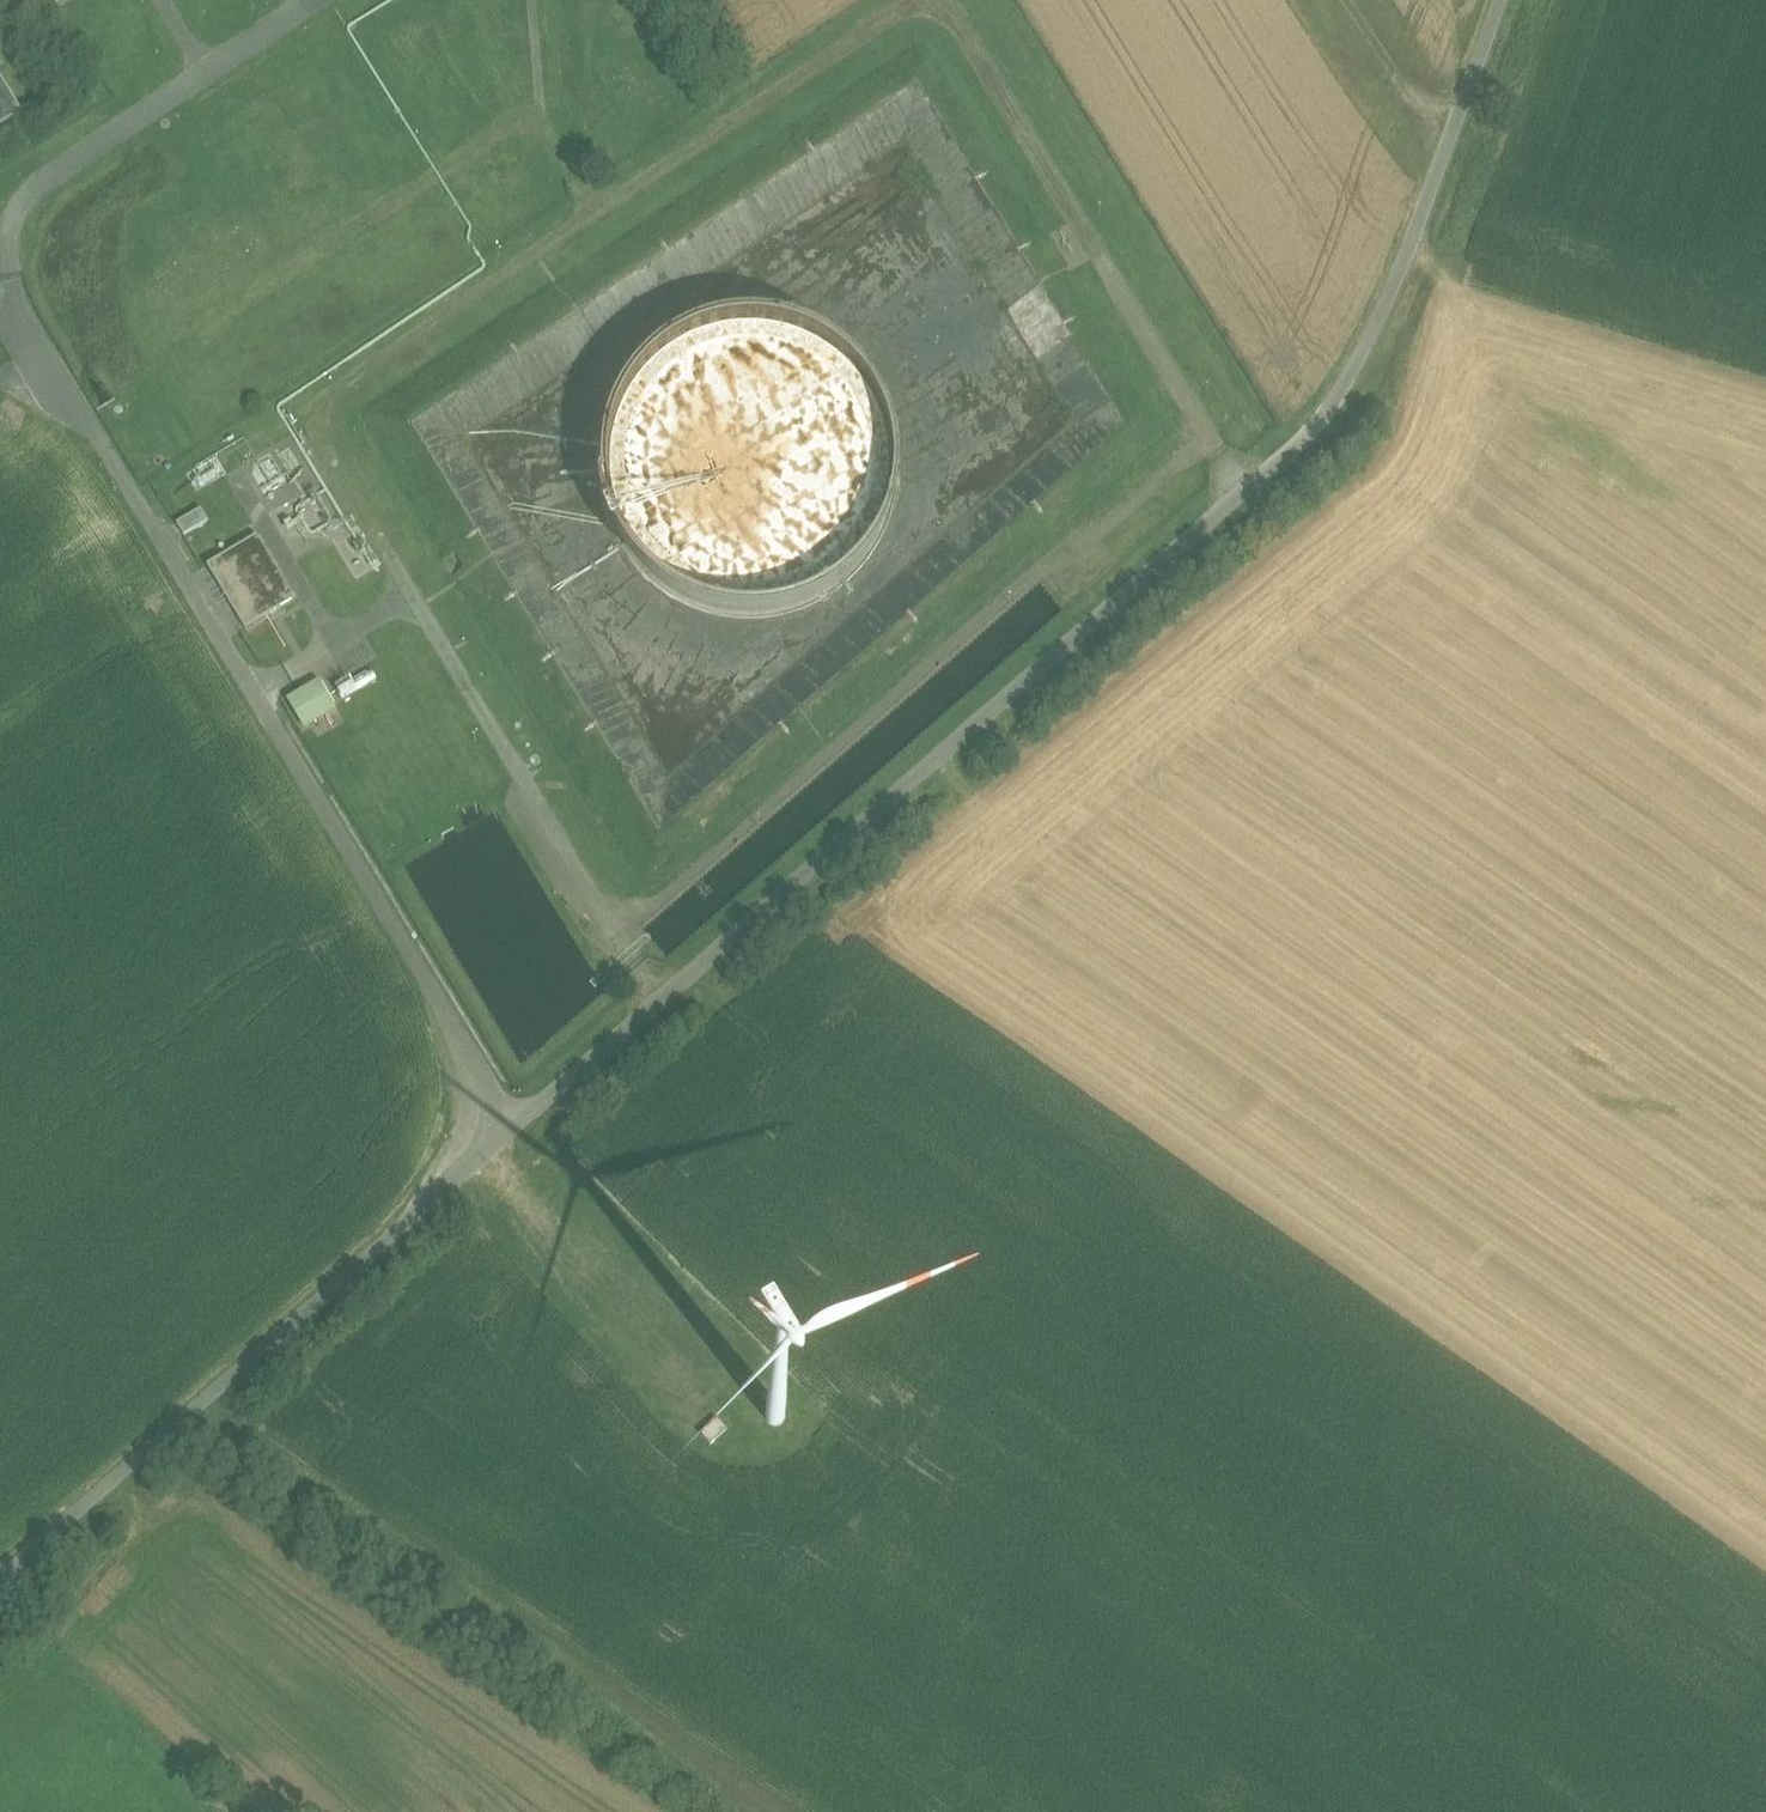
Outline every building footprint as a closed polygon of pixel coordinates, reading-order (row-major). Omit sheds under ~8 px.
[(0,80),(0,132),(22,119),(0,80)] [(719,329),(677,347),(643,377),(620,416),(611,460),(615,505),(634,547),(665,580),(704,602),(752,611),(801,603),(844,580),(876,543),(895,498),(897,449),(882,402),(853,363),(812,336),(764,325),(719,329)] [(202,511),(177,524),(183,536),(208,522),(202,511)] [(295,601),(258,540),(209,569),(246,631),(295,601)] [(319,686),(287,705),(305,734),(337,714),(319,686)] [(717,1444),(732,1430),(724,1421),(709,1435),(717,1444)]
